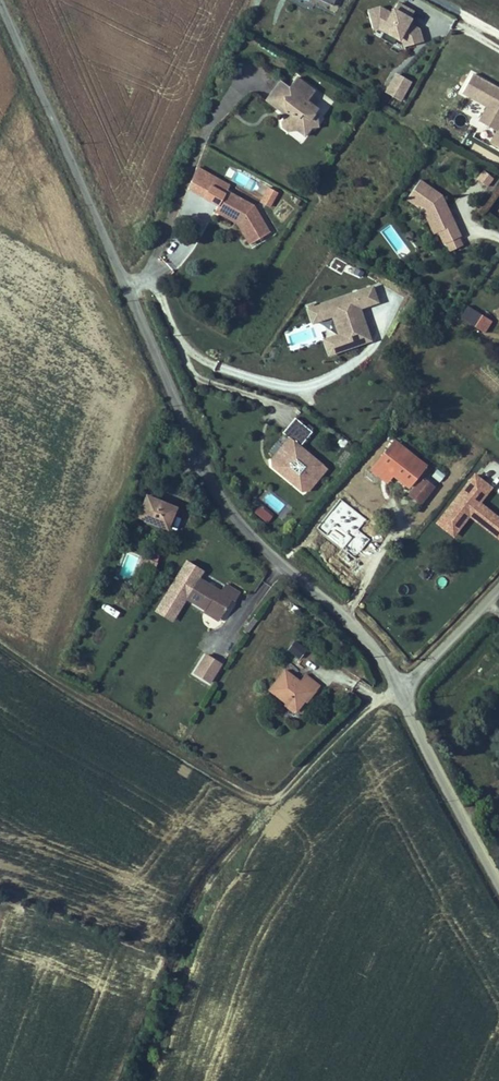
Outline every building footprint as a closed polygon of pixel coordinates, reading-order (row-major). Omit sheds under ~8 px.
[(400,43),(402,41),(404,48),(424,42),(420,29),(411,24),(413,20),(411,19),(415,12),(397,2),(394,10),(392,9),(390,12),(379,6),(366,11),(373,32),(378,30),(380,31),(379,32),(400,43)] [(402,102),(412,83),(394,73),(384,93),(402,102)] [(473,74),(462,95),(485,108),(478,121),(496,131),(489,144),(498,149),(498,89),(473,74)] [(282,129),(288,133),(297,132),(305,138),(310,130),(309,121),(315,113),(317,110),(307,102),(314,92),(296,79),(288,89),(280,82),(265,102),(272,107),(279,104),(289,112),(285,117),(281,122),(282,129)] [(279,104),(272,107),(285,117),(289,112),(279,104)] [(318,127),(315,113),(309,121),(310,130),(318,127)] [(461,147),(469,150),(473,139),(466,135),(461,147)] [(231,186),(198,168),(186,190),(217,207),(218,205),(228,210),(224,218),(235,224),(249,246),(270,233),(254,206),(228,191),(231,186)] [(475,180),(487,189),(494,179),(482,170),(475,180)] [(463,246),(460,238),(462,237),(442,195),(420,180),(406,201),(422,212),(439,248),(445,245),(449,253),(463,246)] [(278,193),(268,187),(260,202),(270,208),(278,193)] [(224,218),(228,210),(218,205),(217,207),(214,213),(224,218)] [(322,341),(328,358),(372,343),(361,310),(380,304),(374,286),(306,310),(312,325),(331,318),(337,335),(322,341)] [(484,335),(492,323),(476,312),(468,324),(484,335)] [(295,419),(282,434),(289,440),(281,449),(282,454),(277,455),(271,461),(272,467),(285,478),(287,476),(290,479),(288,481),(302,492),(308,492),(326,470),(300,448),(312,433),(295,419)] [(433,434),(427,442),(435,447),(440,440),(433,434)] [(395,442),(387,451),(392,454),(399,445),(395,442)] [(409,489),(427,467),(399,445),(392,454),(387,451),(375,467),(387,476),(392,470),(397,474),(395,477),(409,489)] [(388,485),(395,477),(397,474),(392,470),(387,476),(375,467),(371,472),(388,485)] [(481,505),(492,490),(473,475),(435,524),(454,539),(469,519),(498,542),(498,519),(481,505)] [(433,489),(422,480),(409,496),(420,506),(433,489)] [(270,493),(263,502),(279,514),(286,505),(270,493)] [(167,532),(176,510),(145,498),(136,519),(167,532)] [(258,507),(253,514),(267,524),(272,517),(258,507)] [(413,535),(419,528),(407,518),(401,525),(413,535)] [(142,540),(132,535),(129,542),(138,547),(142,540)] [(161,554),(151,550),(145,567),(154,571),(161,554)] [(186,601),(200,579),(203,573),(185,562),(154,613),(172,624),(186,601)] [(225,584),(220,591),(200,579),(186,601),(202,610),(205,606),(221,617),(232,599),(235,600),(239,593),(225,584)] [(105,605),(102,611),(116,619),(119,613),(105,605)] [(218,622),(221,617),(205,606),(202,610),(201,612),(218,622)] [(291,643),(287,654),(300,659),(304,647),(291,643)] [(210,685),(222,666),(205,656),(193,674),(210,685)] [(304,703),(306,704),(320,686),(306,675),(300,683),(284,670),(268,692),(284,705),(283,706),(293,714),(294,712),(296,713),(304,703)]
